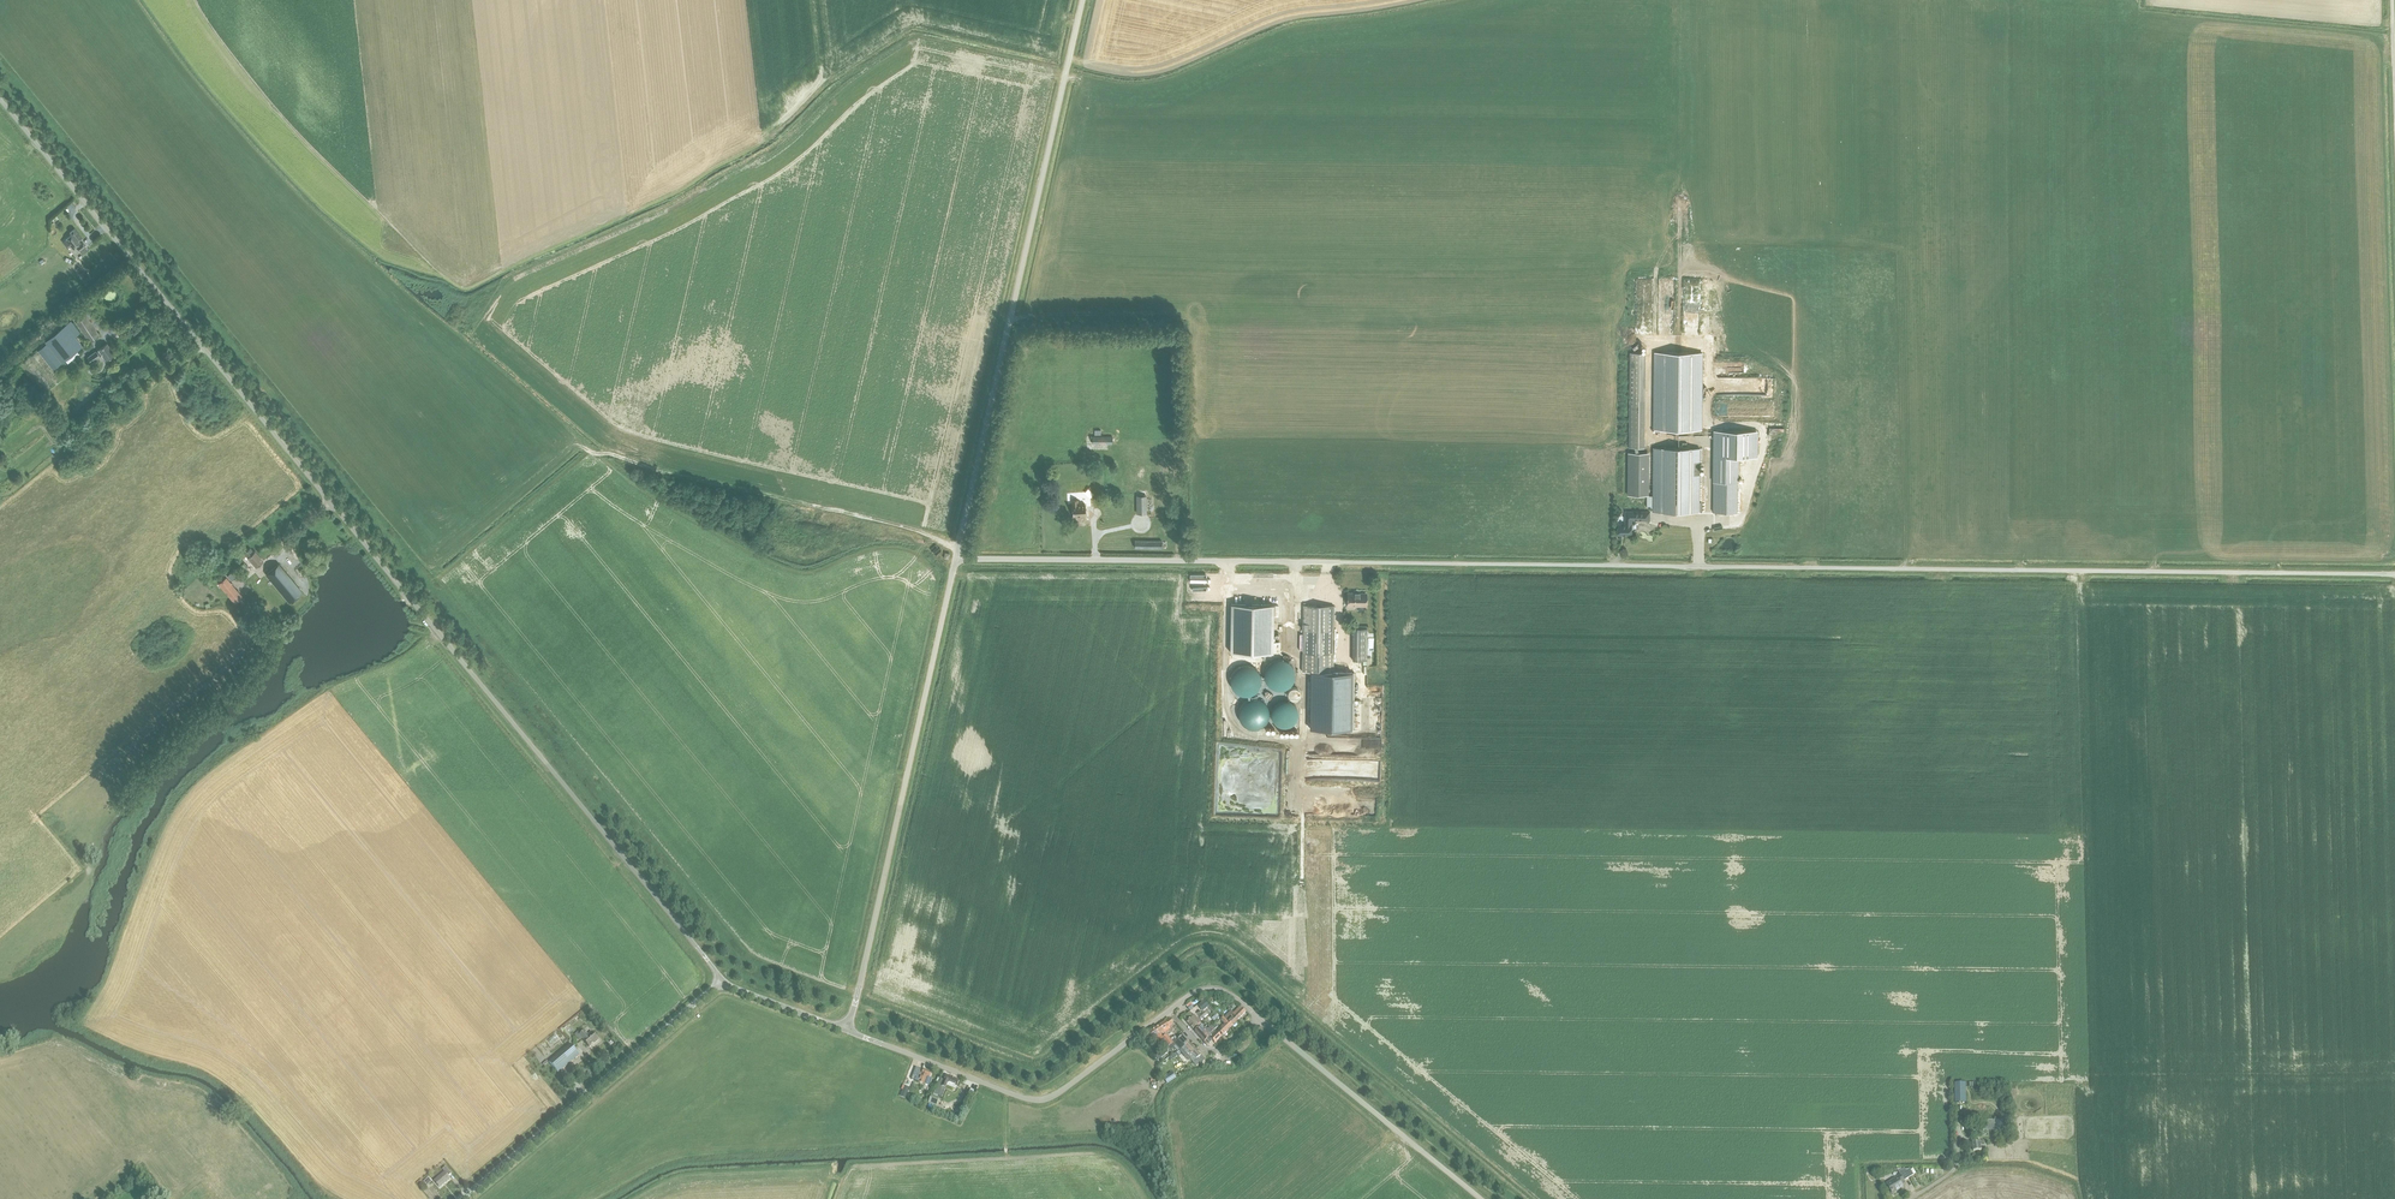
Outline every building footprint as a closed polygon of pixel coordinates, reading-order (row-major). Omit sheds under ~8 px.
[(71,234),(66,239),(73,248),(77,245),(78,246),(77,247),(79,251),(85,246),(83,242),(81,244),(80,243),(80,242),(76,237),(80,234),(75,228),(70,232),(71,234)] [(76,269),(82,276),(84,274),(79,267),(76,269)] [(82,310),(73,317),(89,341),(99,334),(82,310)] [(71,321),(64,326),(45,341),(46,343),(38,350),(53,369),(65,360),(67,363),(80,353),(77,350),(81,347),(73,337),(79,332),(71,321)] [(115,354),(107,343),(98,349),(100,352),(98,353),(96,351),(87,357),(91,362),(100,356),(102,355),(106,360),(115,354)] [(21,364),(43,391),(59,378),(37,350),(21,364)] [(1655,429),(1701,430),(1702,352),(1655,352),(1655,429)] [(1630,353),(1630,398),(1629,447),(1640,447),(1641,353),(1630,353)] [(1758,431),(1714,430),(1713,512),(1737,512),(1738,456),(1757,457),(1758,431)] [(1654,508),(1653,511),(1699,512),(1700,448),(1654,447),(1654,495),(1648,495),(1647,495),(1647,507),(1654,508)] [(1628,495),(1647,495),(1648,495),(1649,453),(1629,452),(1628,495)] [(1096,492),(1090,486),(1085,491),(1092,497),(1096,492)] [(1146,513),(1146,498),(1137,498),(1137,513),(1146,513)] [(1086,515),(1085,504),(1079,504),(1078,499),(1072,500),(1073,516),(1086,515)] [(1626,535),(1632,536),(1632,524),(1632,520),(1650,520),(1650,511),(1626,511),(1626,524),(1618,524),(1618,534),(1626,534),(1626,535)] [(251,548),(244,553),(256,567),(264,561),(255,551),(254,552),(251,548)] [(266,574),(289,602),(302,591),(279,563),(266,574)] [(234,570),(229,575),(233,580),(238,575),(234,570)] [(226,577),(218,584),(232,600),(240,594),(226,577)] [(1361,606),(1367,606),(1367,595),(1354,594),(1354,593),(1348,592),(1347,606),(1354,606),(1354,604),(1361,604),(1361,606)] [(1275,653),(1275,641),(1276,605),(1234,604),(1233,652),(1275,653)] [(1303,605),(1303,653),(1302,672),(1305,672),(1311,672),(1333,672),(1334,606),(1303,605)] [(1367,629),(1353,629),(1353,665),(1367,665),(1367,629)] [(1295,676),(1295,674),(1295,673),(1295,671),(1295,670),(1294,668),(1294,667),(1293,666),(1292,664),(1291,663),(1290,662),(1289,662),(1288,661),(1287,661),(1286,660),(1285,659),(1283,659),(1281,659),(1280,659),(1278,659),(1277,659),(1276,659),(1275,659),(1273,660),(1272,661),(1271,661),(1270,662),(1269,663),(1267,665),(1267,666),(1266,667),(1265,668),(1265,669),(1265,670),(1264,671),(1264,673),(1264,674),(1264,675),(1264,676),(1264,677),(1265,679),(1265,680),(1265,681),(1266,681),(1266,682),(1267,683),(1267,684),(1268,684),(1269,685),(1269,686),(1270,686),(1271,687),(1272,688),(1274,689),(1275,689),(1277,690),(1278,690),(1280,690),(1281,690),(1283,689),(1285,689),(1286,689),(1287,688),(1288,687),(1290,686),(1291,685),(1292,684),(1293,683),(1294,681),(1294,680),(1295,679),(1295,677),(1295,676)] [(1261,681),(1261,680),(1261,679),(1261,677),(1261,676),(1260,675),(1260,674),(1260,673),(1259,673),(1259,672),(1258,670),(1257,670),(1257,669),(1255,668),(1254,667),(1253,666),(1251,666),(1250,665),(1249,665),(1248,665),(1246,664),(1245,664),(1244,665),(1243,665),(1242,665),(1241,665),(1240,666),(1239,666),(1237,667),(1236,668),(1235,669),(1234,670),(1233,671),(1232,673),(1231,674),(1231,675),(1231,676),(1230,678),(1230,679),(1230,680),(1230,681),(1230,683),(1231,683),(1231,684),(1231,685),(1231,686),(1232,687),(1233,688),(1233,689),(1234,690),(1235,691),(1236,692),(1237,693),(1238,694),(1240,694),(1241,695),(1243,695),(1244,695),(1246,695),(1247,695),(1249,695),(1250,695),(1251,694),(1253,694),(1253,693),(1254,693),(1255,692),(1256,692),(1257,691),(1258,690),(1259,688),(1259,687),(1260,686),(1260,684),(1261,683),(1261,682),(1261,681)] [(1353,672),(1333,672),(1311,672),(1310,728),(1352,729),(1353,687),(1353,672)] [(1292,688),(1291,688),(1290,689),(1289,690),(1288,691),(1288,693),(1288,694),(1288,695),(1289,696),(1289,697),(1290,698),(1291,699),(1292,699),(1293,699),(1294,700),(1295,700),(1296,699),(1297,699),(1298,698),(1299,697),(1300,697),(1300,695),(1300,694),(1301,693),(1300,692),(1300,691),(1299,690),(1299,689),(1298,688),(1297,688),(1296,687),(1295,687),(1294,687),(1292,688)] [(1265,695),(1270,698),(1274,693),(1268,689),(1265,695)] [(1269,715),(1269,713),(1269,712),(1269,711),(1269,709),(1268,708),(1268,707),(1267,706),(1267,705),(1266,704),(1265,703),(1264,702),(1263,701),(1262,700),(1261,700),(1260,699),(1258,699),(1257,698),(1255,698),(1254,698),(1253,698),(1251,698),(1249,699),(1248,699),(1246,700),(1245,701),(1244,701),(1243,702),(1242,703),(1242,704),(1241,705),(1240,706),(1240,707),(1239,708),(1239,709),(1239,710),(1239,711),(1239,712),(1238,712),(1238,713),(1238,715),(1239,716),(1239,717),(1239,718),(1240,719),(1240,721),(1241,722),(1242,723),(1243,724),(1244,725),(1245,726),(1246,727),(1248,728),(1249,728),(1251,729),(1252,729),(1254,729),(1256,729),(1257,729),(1258,728),(1260,728),(1261,727),(1262,726),(1264,725),(1265,724),(1266,724),(1266,723),(1267,722),(1268,721),(1268,720),(1268,719),(1269,718),(1269,717),(1269,716),(1269,715)] [(1298,712),(1298,710),(1297,709),(1297,708),(1296,707),(1295,706),(1295,705),(1294,704),(1293,703),(1292,702),(1290,701),(1289,701),(1288,700),(1287,700),(1285,700),(1284,700),(1283,700),(1281,700),(1280,701),(1279,701),(1278,702),(1276,703),(1275,703),(1274,704),(1274,705),(1273,706),(1272,708),(1272,709),(1271,710),(1271,711),(1271,713),(1271,714),(1271,715),(1271,717),(1272,718),(1272,719),(1273,720),(1273,721),(1274,723),(1275,723),(1276,724),(1277,725),(1278,726),(1280,726),(1281,727),(1282,727),(1284,727),(1285,727),(1286,727),(1288,727),(1289,726),(1290,726),(1291,725),(1292,725),(1293,724),(1294,723),(1295,722),(1296,721),(1297,720),(1297,718),(1298,717),(1298,716),(1298,714),(1298,713),(1298,712)] [(1198,997),(1193,1001),(1192,1000),(1187,1003),(1190,1008),(1201,1001),(1198,997)] [(1204,1001),(1199,1006),(1203,1011),(1209,1007),(1204,1001)] [(1240,1006),(1233,1013),(1232,1014),(1238,1020),(1246,1012),(1240,1006)] [(1232,1014),(1233,1013),(1231,1011),(1226,1017),(1225,1016),(1224,1018),(1232,1026),(1238,1020),(1232,1014)] [(1187,1022),(1193,1029),(1201,1022),(1194,1015),(1187,1022)] [(1162,1036),(1162,1035),(1165,1033),(1163,1031),(1173,1024),(1170,1018),(1155,1029),(1161,1037),(1162,1036)] [(1232,1026),(1224,1018),(1223,1018),(1221,1020),(1226,1025),(1218,1032),(1222,1036),(1232,1026)] [(1206,1040),(1207,1039),(1213,1032),(1215,1030),(1213,1028),(1210,1024),(1203,1030),(1199,1026),(1195,1031),(1204,1042),(1206,1040)] [(1169,1047),(1173,1043),(1173,1042),(1173,1041),(1171,1039),(1170,1040),(1166,1035),(1163,1037),(1162,1036),(1161,1037),(1160,1037),(1155,1029),(1146,1035),(1150,1040),(1156,1035),(1159,1039),(1160,1040),(1162,1039),(1166,1045),(1164,1046),(1166,1048),(1168,1046),(1169,1047)] [(1221,1037),(1215,1030),(1213,1032),(1207,1039),(1206,1040),(1209,1044),(1212,1041),(1215,1043),(1221,1037)] [(580,1035),(582,1039),(589,1047),(599,1040),(592,1032),(588,1036),(584,1031),(580,1035)] [(1169,1047),(1170,1049),(1175,1044),(1179,1049),(1182,1049),(1189,1042),(1183,1035),(1181,1034),(1173,1041),(1173,1042),(1173,1043),(1169,1047)] [(1189,1042),(1182,1049),(1188,1056),(1187,1058),(1191,1063),(1193,1062),(1196,1066),(1200,1064),(1202,1066),(1207,1063),(1205,1060),(1189,1042)] [(571,1044),(549,1062),(559,1073),(570,1064),(580,1055),(575,1049),(571,1044)] [(1171,1061),(1181,1055),(1179,1051),(1169,1057),(1171,1061)] [(932,1072),(924,1069),(923,1070),(916,1067),(913,1075),(920,1078),(919,1082),(930,1086),(933,1079),(930,1077),(932,1072)] [(942,1087),(945,1088),(947,1085),(955,1089),(959,1081),(946,1075),(944,1080),(941,1079),(936,1090),(935,1090),(933,1094),(938,1096),(942,1087)] [(1966,1083),(1955,1083),(1955,1103),(1966,1103),(1966,1083)] [(929,1103),(937,1106),(940,1099),(931,1096),(929,1103)] [(1983,1120),(1983,1130),(2004,1130),(2003,1119),(1983,1120)] [(1978,1141),(1972,1142),(1973,1151),(1981,1150),(1981,1146),(1985,1145),(1985,1141),(1978,1142),(1978,1141)] [(449,1176),(452,1174),(446,1167),(443,1169),(445,1172),(434,1181),(440,1188),(451,1179),(449,1176)] [(1901,1175),(1887,1184),(1892,1194),(1904,1187),(1901,1183),(1910,1178),(1914,1175),(1911,1169),(1906,1170),(1905,1169),(1899,1172),(1901,1175)]
